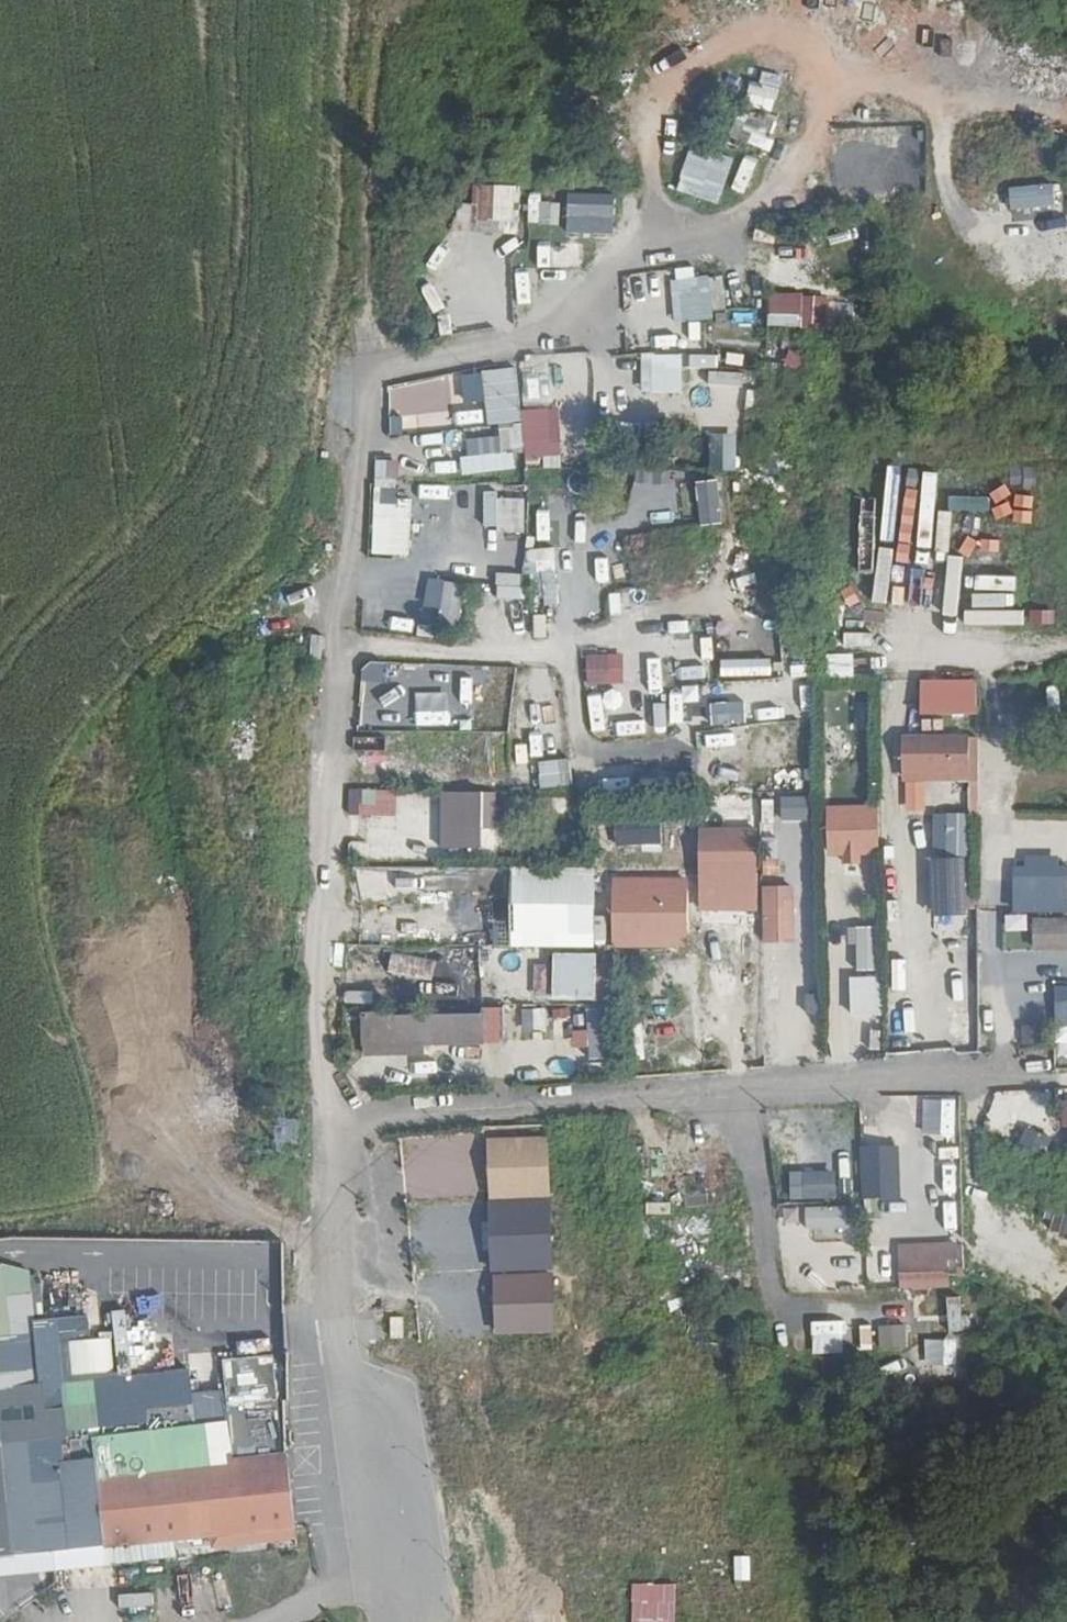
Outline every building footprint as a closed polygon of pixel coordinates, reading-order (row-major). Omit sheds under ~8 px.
[(745,93),(742,107),(769,113),(772,100),(745,93)] [(737,110),(727,140),(764,152),(774,122),(737,110)] [(688,146),(673,191),(716,206),(731,161),(688,146)] [(729,190),(742,195),(756,160),(743,154),(729,190)] [(853,172),(853,198),(903,197),(902,171),(853,172)] [(472,221),(513,223),(514,188),(474,186),(472,221)] [(564,219),(611,220),(611,195),(565,194),(564,219)] [(527,199),(525,225),(558,226),(559,201),(527,199)] [(578,244),(534,245),(535,268),(579,266),(578,244)] [(809,249),(777,248),(776,281),(808,282),(809,249)] [(433,284),(456,261),(446,250),(422,274),(433,284)] [(674,269),(675,289),(691,288),(690,268),(674,269)] [(675,279),(674,319),(719,319),(719,280),(675,279)] [(765,295),(765,319),(826,320),(826,296),(765,295)] [(762,343),(763,322),(718,320),(717,342),(762,343)] [(824,331),(824,321),(768,320),(768,330),(824,331)] [(667,329),(636,333),(638,346),(669,343),(667,329)] [(799,374),(804,356),(786,351),(781,368),(799,374)] [(638,393),(679,392),(678,353),(637,354),(638,393)] [(685,354),(685,368),(715,368),(716,354),(685,354)] [(553,404),(520,409),(513,364),(456,373),(461,403),(478,400),(482,424),(516,419),(523,461),(561,455),(553,404)] [(741,419),(744,372),(705,369),(705,378),(687,377),(686,397),(708,399),(707,417),(741,419)] [(737,433),(708,432),(707,468),(735,469),(737,433)] [(373,479),(370,554),(407,556),(410,498),(392,497),(393,480),(373,479)] [(688,486),(688,499),(673,499),(674,522),(712,521),(711,485),(688,486)] [(522,530),(524,495),(482,494),(480,528),(522,530)] [(878,539),(875,597),(893,598),(895,540),(878,539)] [(505,572),(508,549),(493,547),(491,571),(505,572)] [(534,572),(537,607),(557,605),(551,549),(508,554),(510,575),(534,572)] [(455,617),(460,584),(427,579),(421,611),(455,617)] [(755,602),(705,605),(706,622),(756,619),(755,602)] [(530,639),(547,634),(541,611),(523,616),(530,639)] [(392,615),(390,628),(415,632),(417,618),(392,615)] [(584,684),(621,683),(620,652),(583,653),(584,684)] [(824,652),(823,676),(850,677),(851,653),(824,652)] [(974,678),(917,677),(917,713),(974,714),(974,678)] [(588,696),(590,729),(601,729),(599,695),(588,696)] [(644,730),(662,729),(661,701),(644,701),(644,730)] [(613,735),(643,734),(642,720),(612,721),(613,735)] [(972,776),(975,722),(947,721),(944,774),(972,776)] [(567,757),(534,762),(538,789),(571,784),(567,757)] [(345,814),(393,817),(394,790),(347,788),(345,814)] [(478,791),(479,826),(496,826),(495,790),(478,791)] [(775,821),(807,821),(808,795),(776,794),(775,821)] [(821,804),(822,859),(876,858),(875,803),(821,804)] [(664,813),(612,815),(613,845),(665,843),(664,813)] [(695,824),(694,874),(753,876),(754,826),(695,824)] [(430,839),(402,841),(403,855),(431,853),(430,839)] [(797,842),(798,877),(812,877),(811,842),(797,842)] [(961,856),(926,857),(928,915),(964,914),(961,856)] [(508,865),(506,946),(590,948),(592,868),(508,865)] [(685,945),(686,880),(615,880),(615,945),(685,945)] [(792,941),(791,883),(759,884),(759,942),(792,941)] [(1060,917),(1060,885),(1036,885),(1037,917),(1060,917)] [(852,890),(818,891),(819,922),(853,921),(852,890)] [(1001,914),(1002,929),(1025,929),(1024,913),(1001,914)] [(492,938),(493,919),(456,918),(456,938),(492,938)] [(1035,921),(1036,949),(1066,948),(1066,920),(1035,921)] [(875,969),(876,926),(852,925),(850,968),(875,969)] [(1004,948),(1027,947),(1026,931),(1003,932),(1004,948)] [(549,998),(596,999),(597,953),(550,951),(549,998)] [(385,973),(432,975),(432,954),(386,952),(385,973)] [(474,1012),(474,996),(427,994),(427,1010),(474,1012)] [(1066,1027),(1066,1007),(1056,1008),(1058,1028),(1066,1027)] [(519,1008),(519,1032),(546,1031),(546,1008),(519,1008)] [(584,1028),(572,1028),(572,1060),(606,1059),(604,1008),(584,1009),(584,1028)] [(482,1040),(482,1014),(366,1015),(366,1042),(482,1040)] [(630,1059),(643,1058),(640,1023),(627,1024),(630,1059)] [(1016,1027),(1020,1045),(1043,1040),(1040,1023),(1016,1027)] [(1058,1028),(1059,1042),(1066,1041),(1066,1027),(1058,1028)] [(1057,1100),(1059,1121),(1066,1121),(1066,1099),(1057,1100)] [(895,1145),(860,1146),(861,1180),(896,1178),(895,1145)] [(800,1199),(834,1198),(833,1170),(799,1171),(800,1199)] [(843,1227),(843,1205),(802,1206),(803,1228),(843,1227)] [(540,1291),(536,1247),(516,1248),(520,1292),(540,1291)] [(964,1276),(962,1253),(945,1254),(946,1259),(901,1261),(902,1286),(947,1285),(947,1277),(964,1276)] [(944,1298),(945,1332),(959,1331),(958,1297),(944,1298)] [(904,1323),(876,1324),(876,1348),(905,1347),(904,1323)] [(927,1323),(905,1325),(907,1339),(928,1337),(927,1323)] [(788,1332),(789,1364),(822,1363),(822,1331),(788,1332)] [(189,1352),(187,1382),(208,1384),(210,1354),(189,1352)] [(273,1357),(223,1355),(222,1401),(271,1402),(273,1357)] [(202,1416),(222,1411),(217,1392),(197,1397),(202,1416)] [(46,1465),(71,1462),(69,1437),(44,1440),(46,1465)] [(296,1528),(288,1453),(97,1461),(102,1513),(68,1516),(71,1548),(105,1544),(106,1547),(296,1528)] [(721,1612),(756,1611),(754,1559),(718,1561),(721,1612)]
